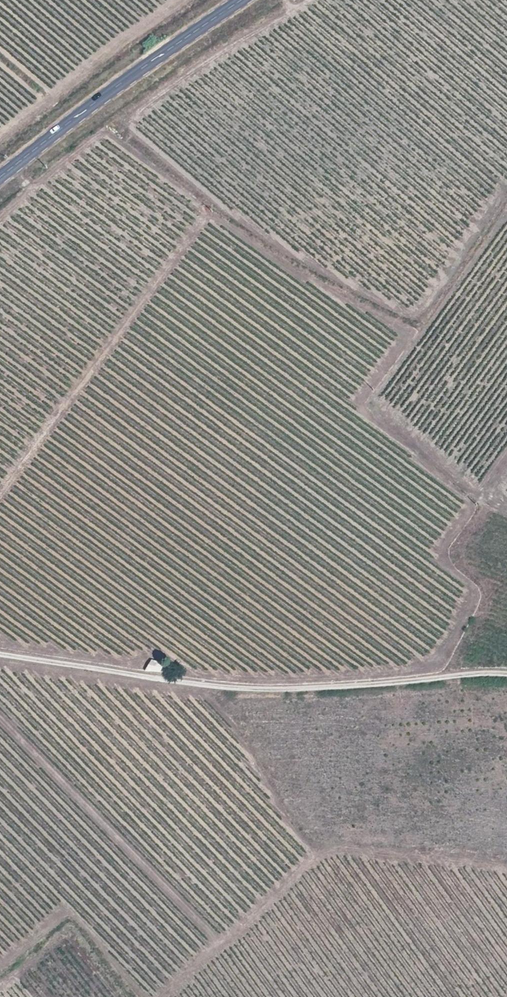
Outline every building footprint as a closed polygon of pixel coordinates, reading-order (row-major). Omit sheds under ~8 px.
[(147,670),(157,671),(158,660),(148,659),(147,670)]
